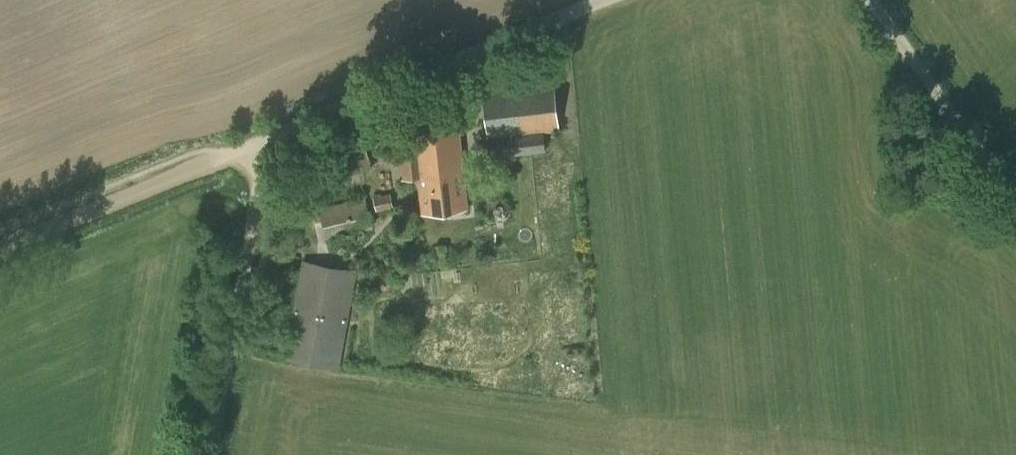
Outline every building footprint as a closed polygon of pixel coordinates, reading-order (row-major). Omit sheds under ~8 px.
[(482,89),(488,138),(490,157),(545,151),(545,132),(560,130),(554,81),(553,70),(481,78),(482,89)] [(398,159),(400,178),(418,176),(422,212),(468,207),(458,120),(408,126),(412,157),(398,159)] [(364,139),(339,145),(347,174),(372,168),(364,139)] [(922,157),(918,150),(913,154),(917,160),(922,157)] [(373,196),(376,211),(393,207),(390,192),(373,196)] [(373,227),(365,196),(319,208),(326,239),(373,227)] [(339,368),(357,270),(303,260),(285,358),(339,368)]
